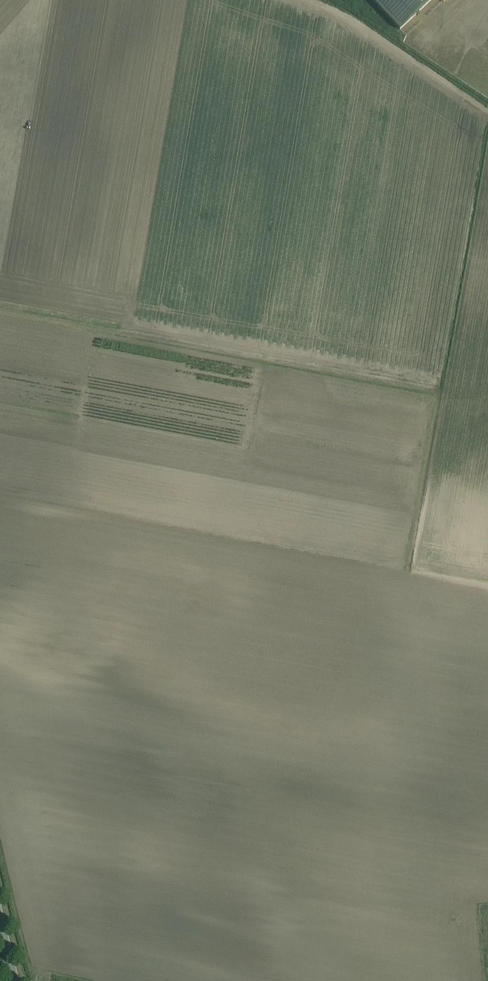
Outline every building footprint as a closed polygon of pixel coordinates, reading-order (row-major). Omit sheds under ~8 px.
[(400,30),(431,0),(372,0),(400,30)]
